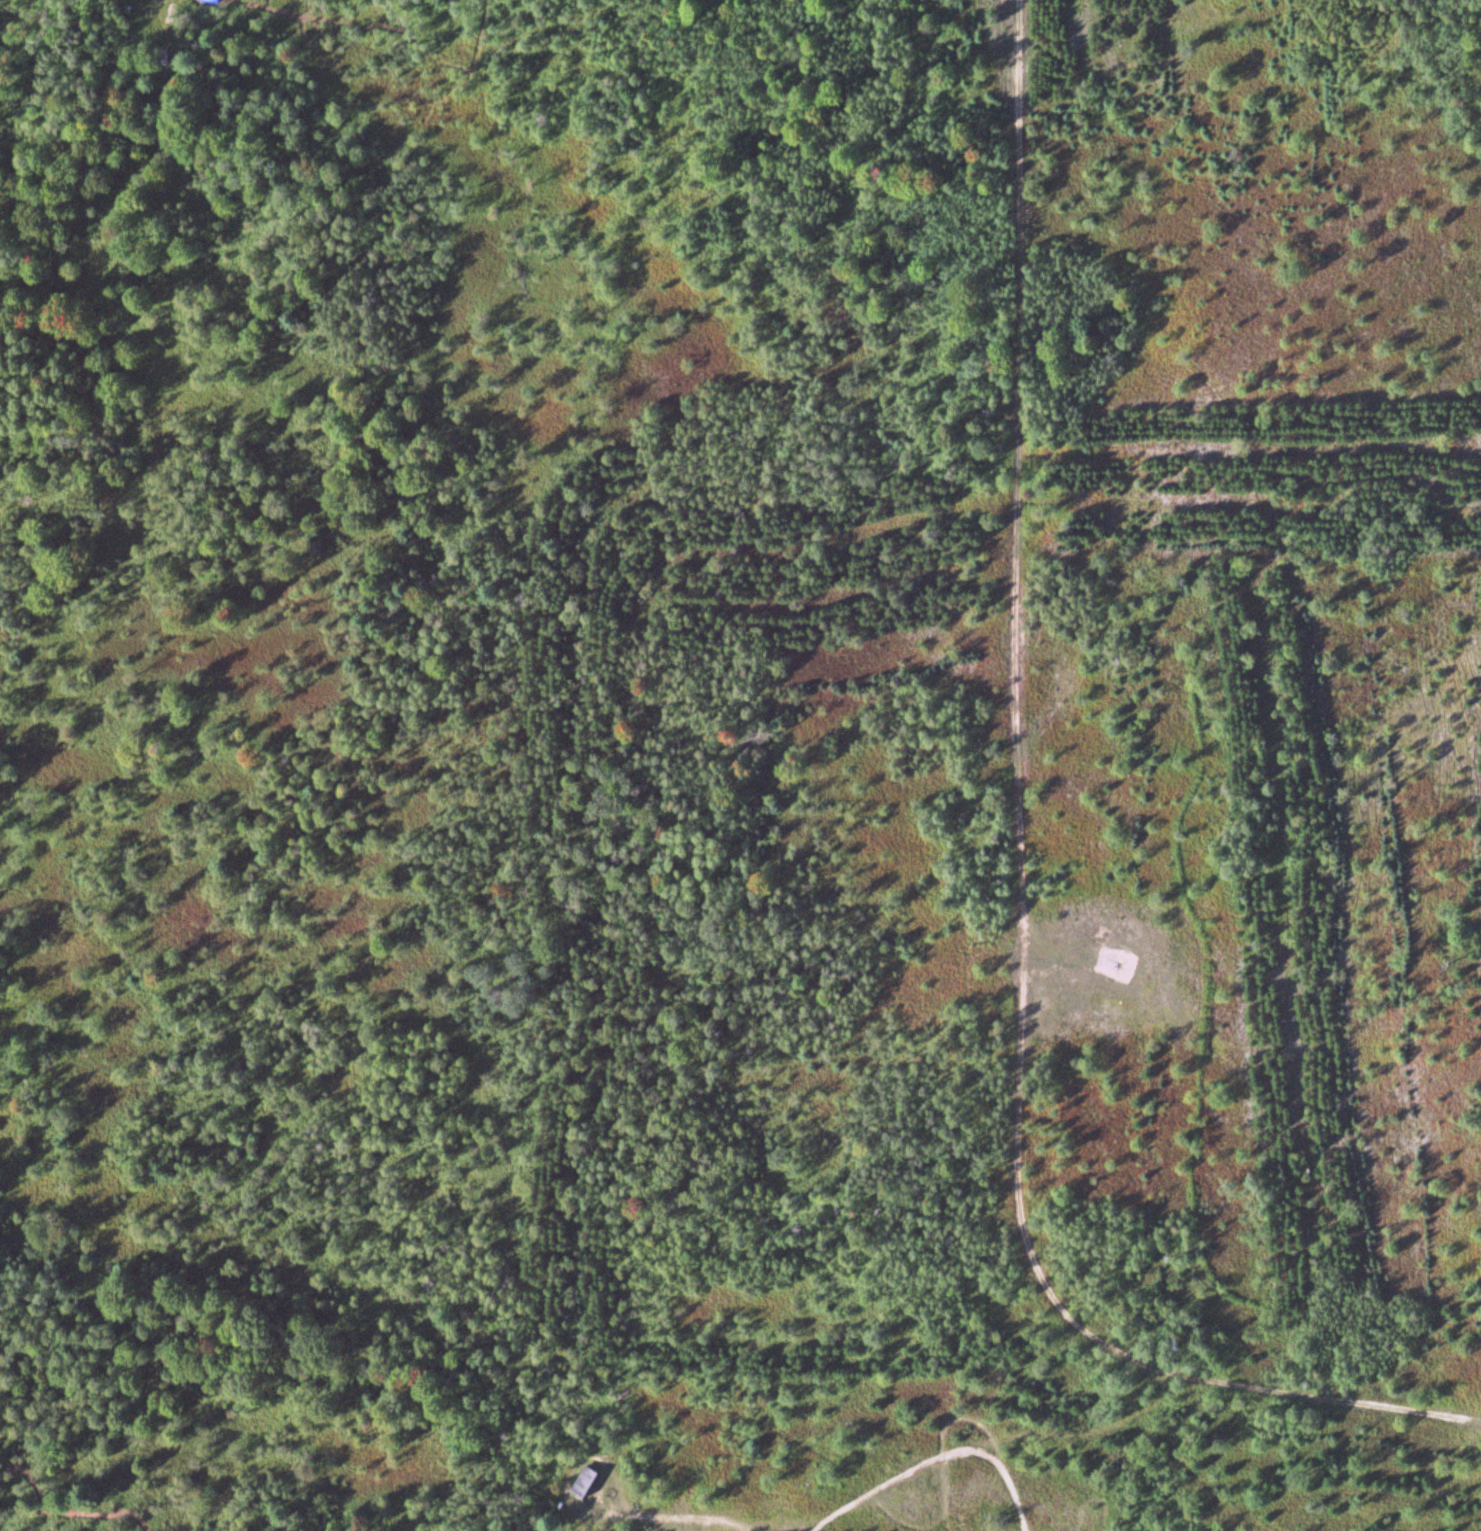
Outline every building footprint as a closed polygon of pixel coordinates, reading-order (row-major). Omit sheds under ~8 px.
[(605,1472),(590,1498),(576,1490),(590,1464),(605,1472)]
